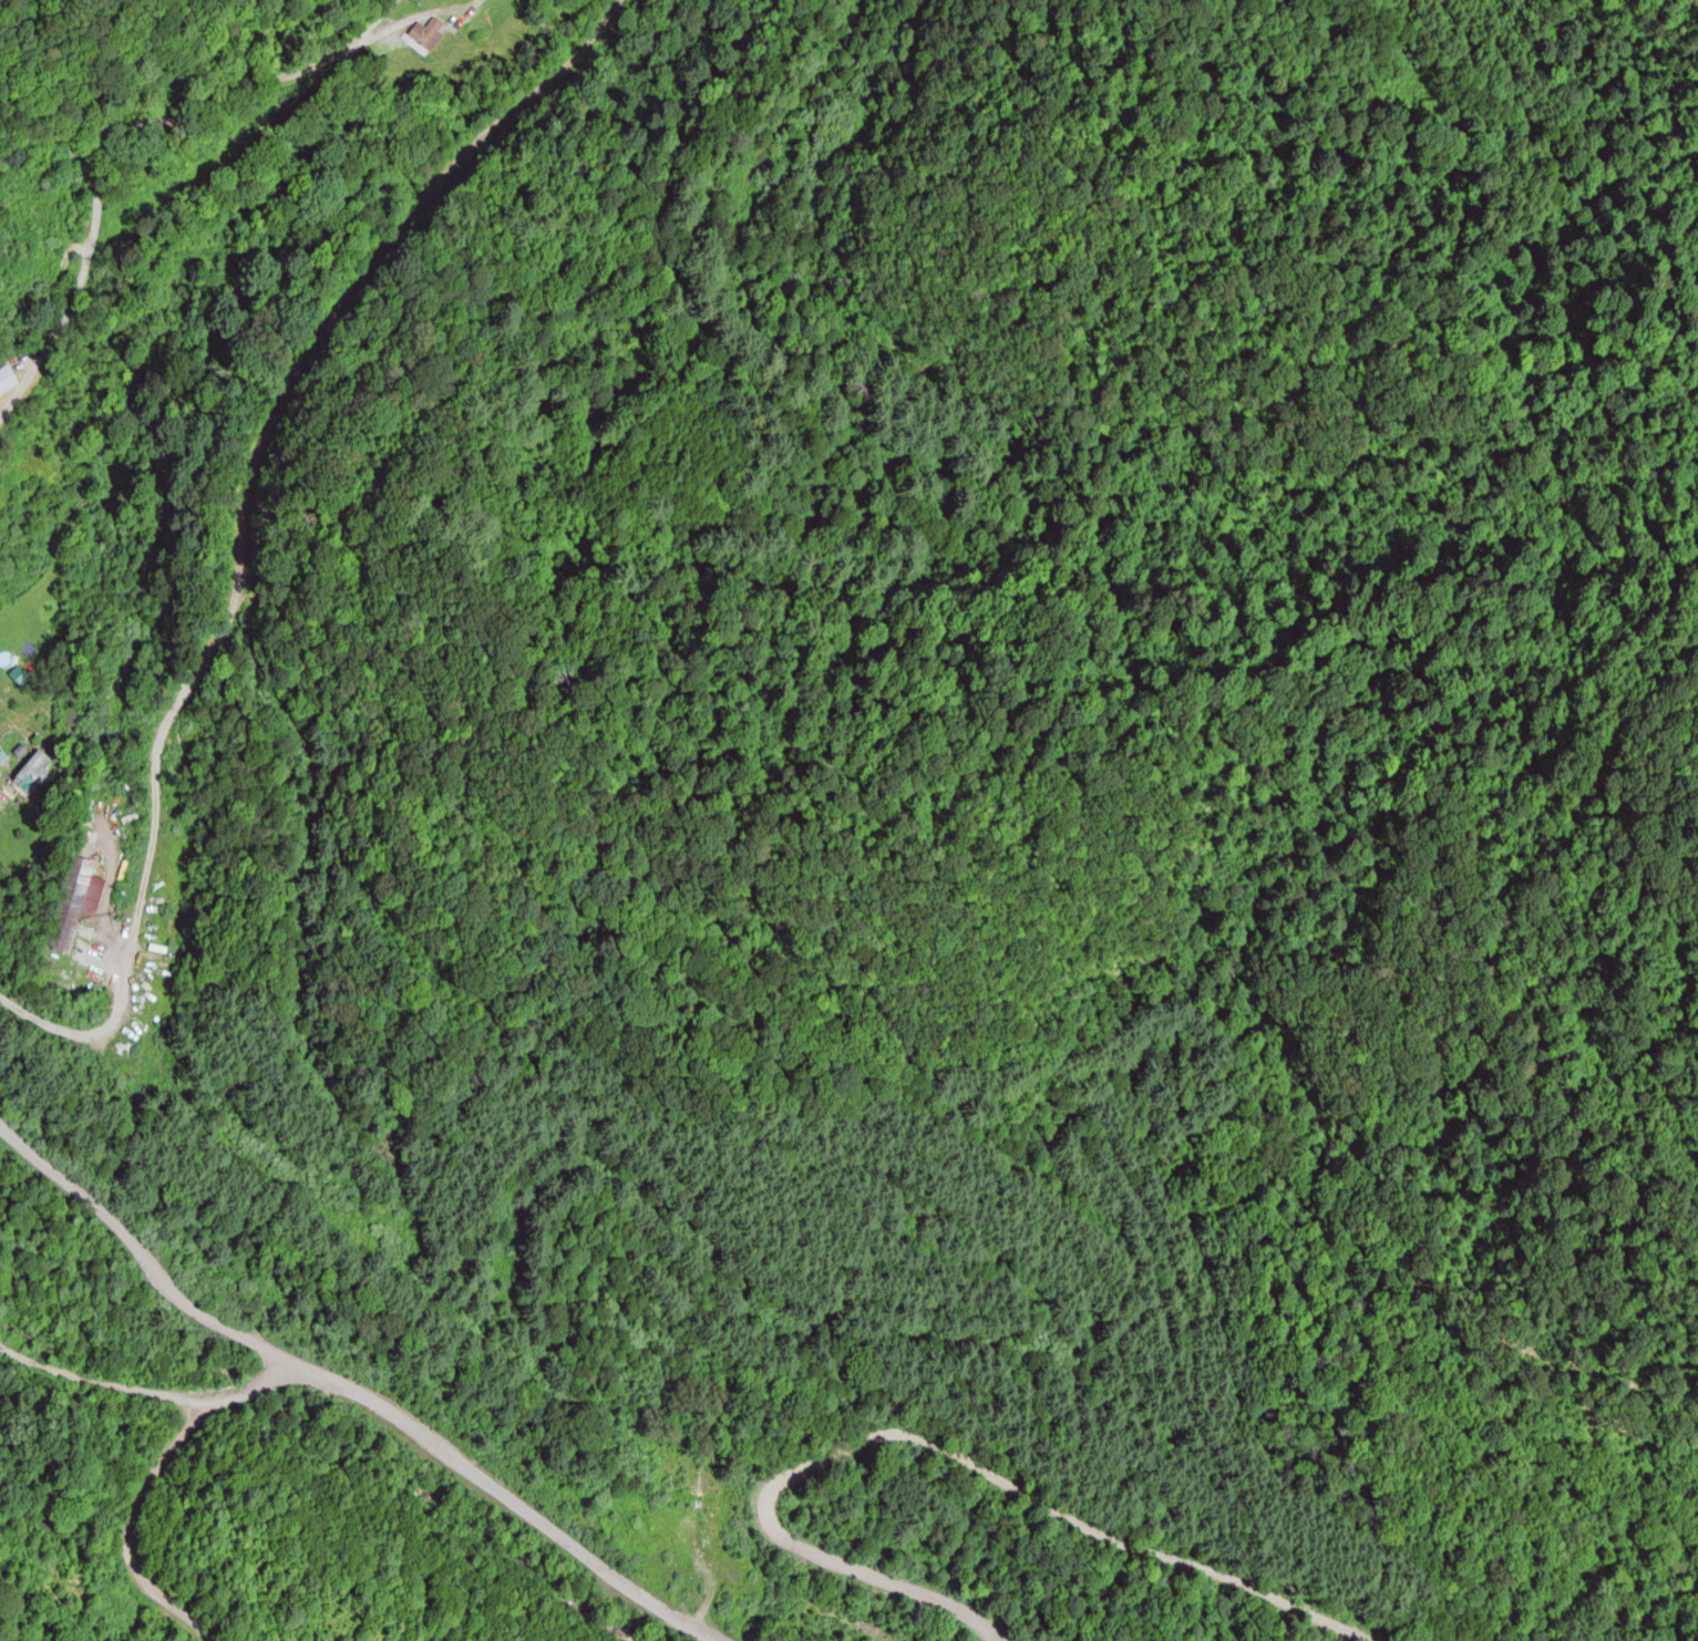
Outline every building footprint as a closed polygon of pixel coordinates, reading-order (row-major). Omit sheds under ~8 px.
[(426,58),(447,37),(441,31),(446,26),(437,17),(426,29),(420,23),(406,38),(426,58)] [(10,366),(0,371),(0,397),(21,385),(10,366)] [(10,673),(21,686),(30,679),(18,666),(10,673)] [(9,756),(0,748),(0,767),(9,756)] [(51,773),(46,768),(53,762),(41,750),(12,779),(28,796),(51,773)] [(107,878),(94,875),(97,860),(72,854),(51,946),(72,951),(82,911),(98,914),(107,878)]
